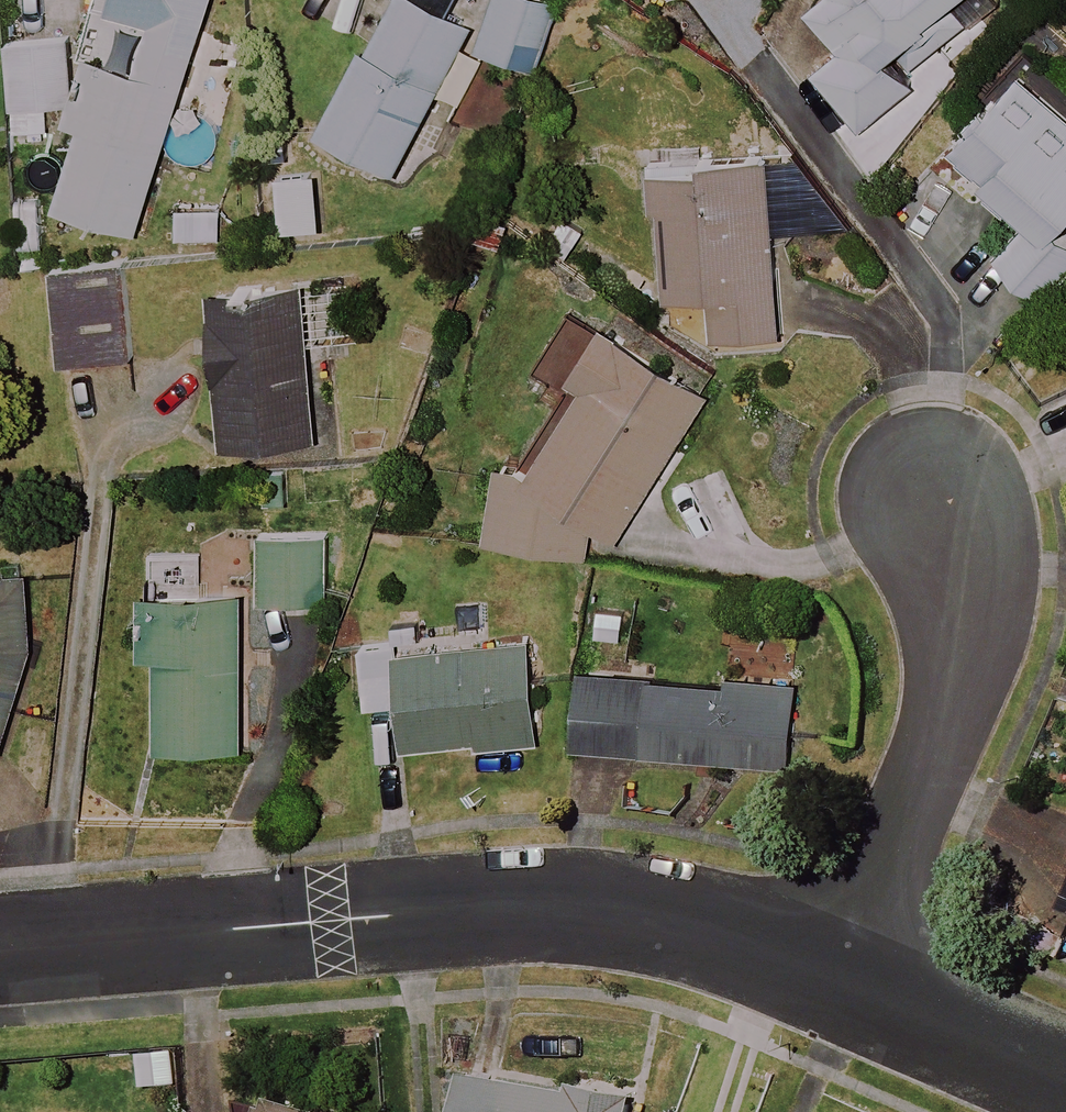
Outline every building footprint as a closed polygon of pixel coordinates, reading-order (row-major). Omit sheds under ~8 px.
[(102,0),(101,0),(69,119),(82,123),(57,213),(139,235),(195,25),(102,0)] [(412,0),(389,0),(316,133),(390,174),(469,31),(412,0)] [(537,0),(493,0),(478,53),(533,69),(552,4),(537,0)] [(804,11),(842,53),(813,79),(867,136),(918,89),(906,75),(965,20),(948,1),(949,0),(816,0),(804,11)] [(65,106),(63,41),(10,43),(13,108),(65,106)] [(1028,66),(950,145),(1024,220),(991,253),(1039,300),(1065,273),(1065,235),(1055,224),(1065,213),(1065,104),(1028,66)] [(773,339),(767,163),(647,168),(652,300),(708,298),(710,341),(773,339)] [(319,229),(315,172),(259,175),(263,233),(319,229)] [(131,362),(129,281),(58,282),(60,363),(131,362)] [(307,444),(301,291),(214,294),(220,447),(307,444)] [(715,381),(612,315),(569,381),(580,388),(524,475),(494,470),(481,540),(586,559),(592,525),(613,539),(715,381)] [(325,539),(257,539),(257,604),(324,605),(325,539)] [(198,598),(198,562),(146,562),(147,598),(136,598),(136,659),(157,659),(158,750),(240,749),(238,597),(198,598)] [(0,579),(0,742),(2,742),(22,657),(16,656),(32,587),(0,579)] [(532,746),(532,646),(360,647),(360,705),(403,705),(403,747),(532,746)] [(788,761),(791,685),(575,674),(571,751),(788,761)] [(178,1087),(177,1053),(138,1054),(139,1088),(178,1087)] [(463,1074),(456,1111),(627,1111),(629,1103),(463,1074)] [(259,1096),(255,1111),(312,1111),(259,1096)]
